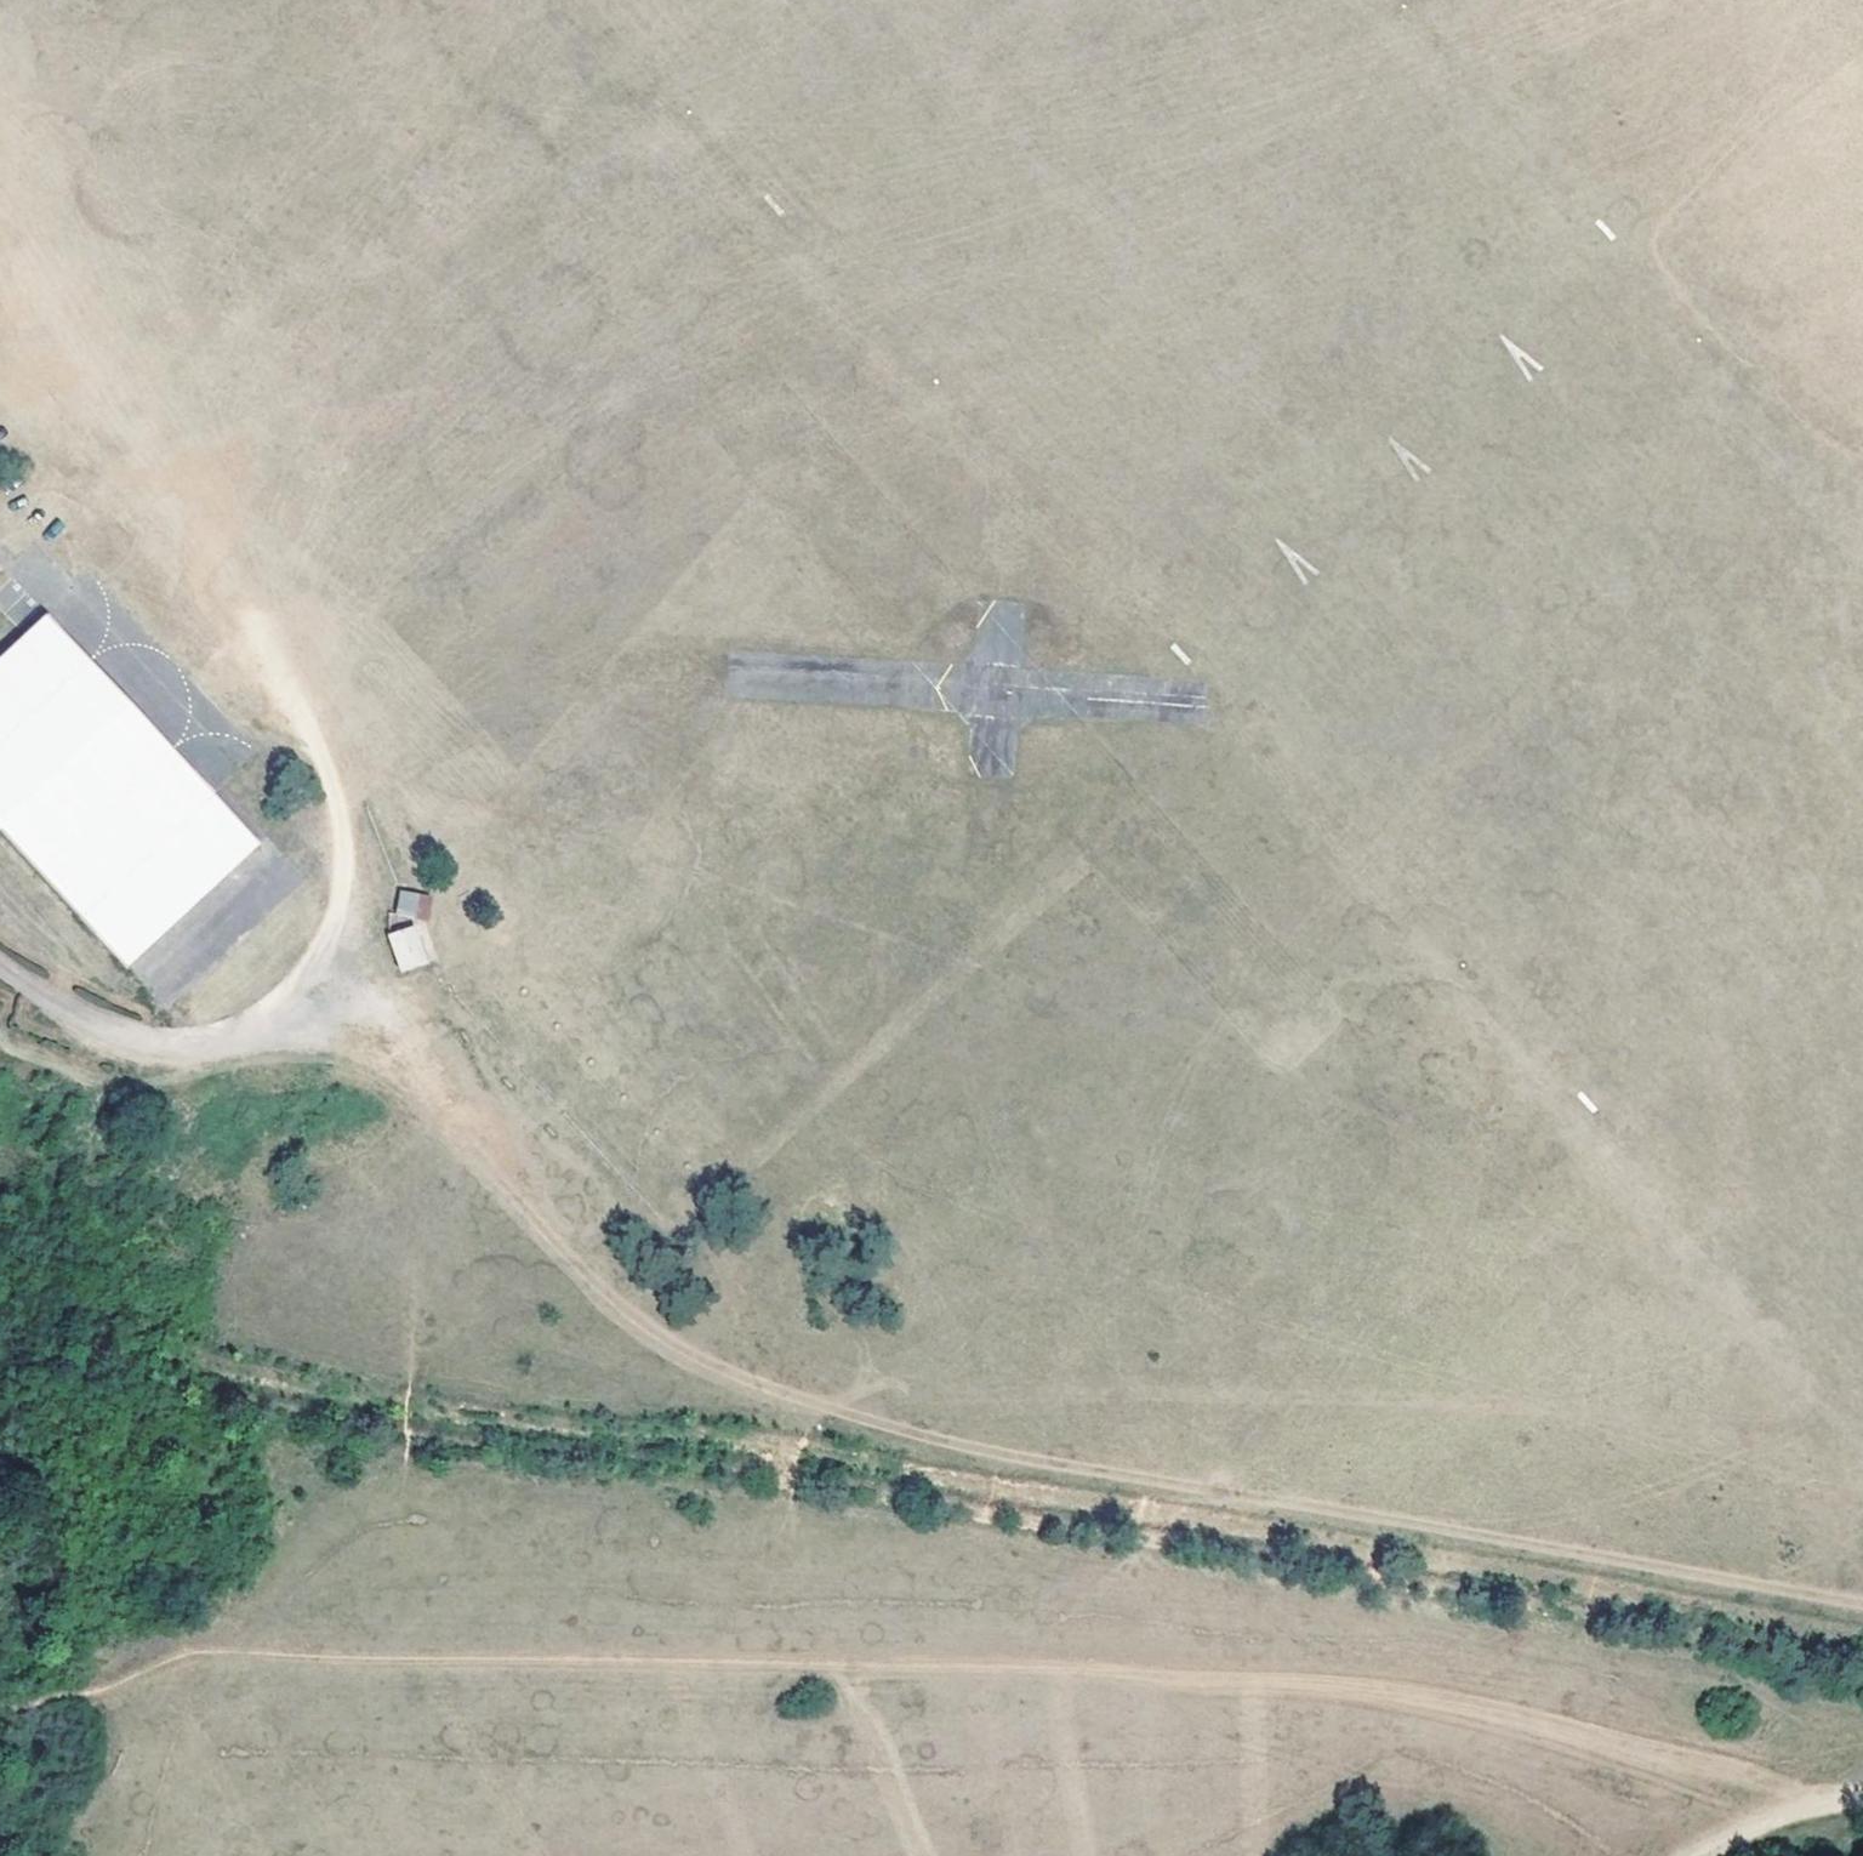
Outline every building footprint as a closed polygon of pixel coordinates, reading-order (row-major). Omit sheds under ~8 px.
[(0,657),(0,830),(129,967),(261,843),(45,614),(0,657)] [(427,918),(430,893),(398,890),(395,915),(427,918)] [(414,925),(387,935),(400,973),(427,964),(414,925)]
